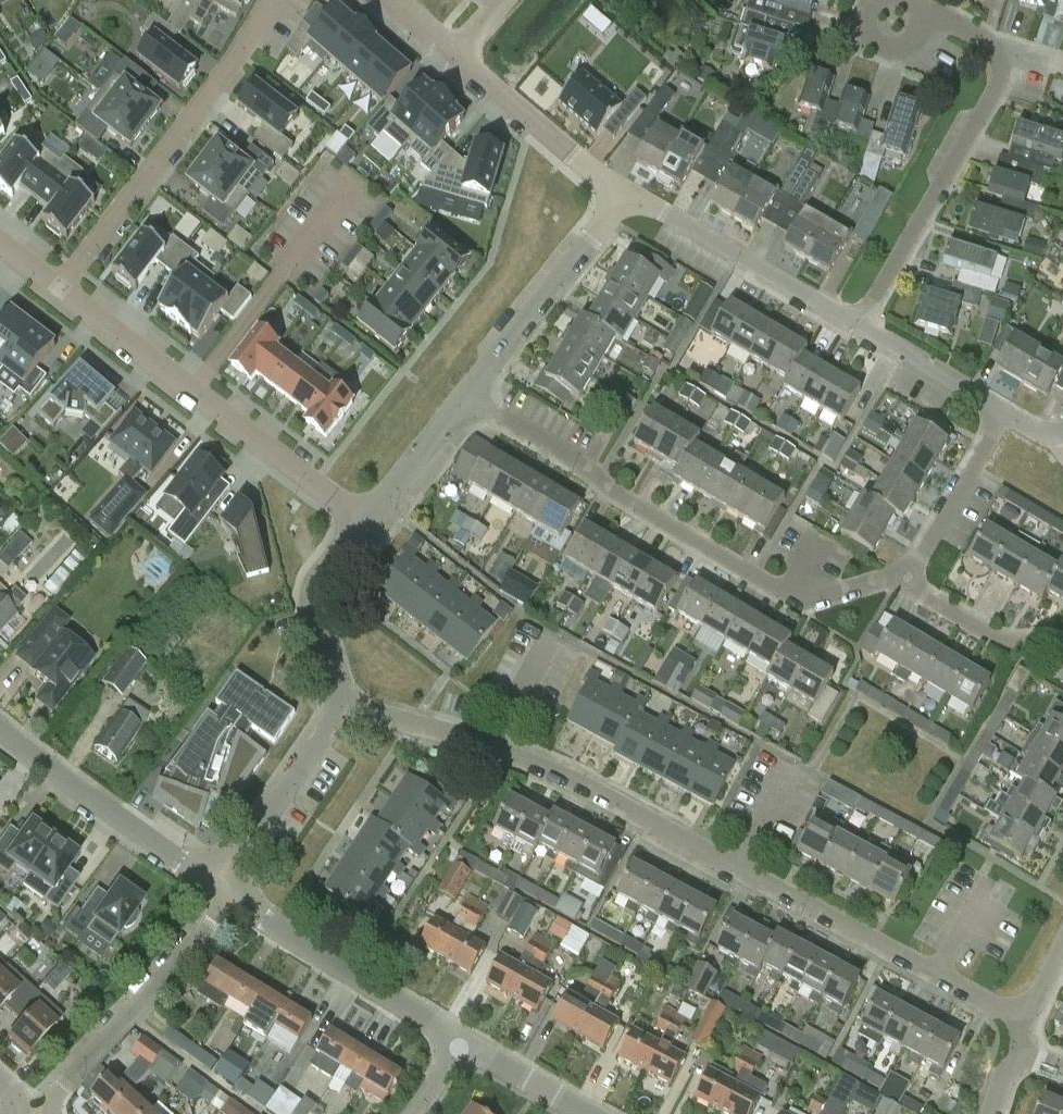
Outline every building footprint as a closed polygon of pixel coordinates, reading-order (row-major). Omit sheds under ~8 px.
[(168,27),(178,35),(181,37),(191,20),(202,27),(215,5),(237,18),(246,3),(248,5),(251,0),(183,0),(168,27)] [(785,23),(789,11),(812,18),(817,0),(752,0),(748,12),(769,18),(785,23)] [(1020,1),(1045,9),(1048,0),(1020,0),(1020,1)] [(1055,21),(1062,24),(1062,0),(1055,21)] [(302,24),(287,49),(297,58),(311,43),(329,58),(358,24),(341,8),(316,37),(302,24)] [(765,31),(769,18),(748,12),(742,10),(731,49),(734,54),(743,57),(745,51),(781,63),(788,38),(765,31)] [(154,38),(139,58),(180,90),(183,86),(186,88),(196,74),(194,72),(197,68),(169,47),(178,35),(168,27),(155,16),(144,30),(154,38)] [(81,27),(70,18),(65,25),(75,35),(81,27)] [(358,24),(329,58),(346,74),(376,40),(377,38),(360,22),(358,24)] [(376,40),(346,74),(364,89),(393,55),(376,40)] [(59,63),(44,51),(29,71),(44,82),(59,63)] [(393,55),(364,89),(382,106),(411,72),(393,55)] [(124,58),(99,90),(144,123),(148,117),(154,121),(164,115),(155,111),(162,103),(139,82),(146,75),(124,58)] [(828,103),(835,80),(811,72),(799,108),(819,115),(811,140),(823,144),(829,126),(834,128),(840,107),(828,103)] [(558,101),(598,135),(618,112),(628,121),(646,100),(636,91),(621,108),(582,73),(558,101)] [(18,79),(11,84),(18,95),(26,90),(18,79)] [(244,102),(240,107),(264,125),(255,138),(283,159),(293,147),(281,138),(298,115),(258,84),(254,90),(252,88),(243,101),(244,102)] [(392,101),(367,129),(379,140),(384,135),(403,152),(407,148),(406,147),(446,100),(437,91),(435,93),(425,84),(403,110),(392,101)] [(665,87),(645,113),(658,120),(676,96),(665,87)] [(26,90),(18,95),(26,106),(33,101),(26,90)] [(851,142),(868,148),(872,134),(875,127),(863,123),(870,99),(845,91),(840,107),(834,128),(853,134),(851,142)] [(101,93),(76,126),(97,143),(108,129),(132,147),(146,128),(113,103),(101,93)] [(312,95),(307,102),(316,109),(322,102),(312,95)] [(922,107),(896,99),(891,115),(884,138),(872,134),(868,148),(866,155),(884,161),(887,153),(905,159),(917,123),(922,107)] [(446,100),(406,147),(407,148),(424,163),(421,168),(432,177),(452,154),(442,146),(465,119),(455,110),(456,109),(446,100)] [(322,102),(316,109),(325,117),(331,109),(322,102)] [(777,143),(782,131),(761,121),(756,133),(777,143)] [(1044,171),(1052,173),(1056,161),(1061,162),(1062,157),(1062,135),(1019,122),(1012,147),(1034,154),(1031,165),(1044,169),(1044,171)] [(637,162),(661,176),(683,136),(661,123),(645,149),(637,162)] [(708,150),(721,157),(737,131),(723,123),(708,150)] [(346,128),(340,136),(349,143),(355,136),(346,128)] [(747,133),(738,128),(737,131),(721,157),(731,162),(746,136),(745,136),(747,133)] [(0,164),(0,192),(2,190),(12,198),(20,188),(35,200),(62,164),(23,134),(0,164)] [(349,143),(337,135),(325,150),(337,158),(349,143)] [(96,142),(88,136),(80,147),(88,153),(96,142)] [(683,137),(661,176),(657,181),(670,190),(674,184),(682,188),(691,172),(691,173),(705,149),(683,137)] [(207,160),(204,163),(250,197),(275,165),(252,148),(245,157),(222,139),(207,160)] [(432,177),(421,189),(487,209),(505,149),(499,147),(499,145),(485,141),(484,143),(478,141),(470,166),(462,164),(452,154),(432,177)] [(357,154),(347,148),(340,158),(349,165),(357,154)] [(797,165),(781,194),(793,201),(809,172),(808,172),(818,156),(807,149),(797,165)] [(62,164),(35,200),(50,211),(42,222),(48,226),(46,227),(60,238),(61,236),(67,240),(94,204),(72,187),(83,173),(66,160),(62,164)] [(197,168),(190,177),(192,179),(190,181),(213,199),(203,212),(225,229),(250,197),(204,163),(199,169),(197,168)] [(1038,189),(1044,171),(1044,169),(1031,165),(1024,163),(1019,177),(996,169),(988,194),(1003,199),(1024,205),(1030,186),(1038,189)] [(711,205),(733,218),(755,178),(756,177),(735,164),(732,168),(711,205)] [(793,201),(804,207),(820,179),(809,172),(793,201)] [(778,192),(755,178),(733,218),(756,231),(762,221),(765,223),(781,194),(778,192)] [(438,194),(421,189),(414,205),(433,211),(438,194)] [(1037,209),(1024,205),(1003,199),(999,211),(977,204),(969,229),(971,230),(971,234),(991,240),(992,236),(1018,244),(1024,225),(1031,228),(1037,209)] [(386,208),(378,219),(385,224),(393,214),(386,208)] [(866,243),(883,215),(871,208),(855,236),(866,243)] [(808,261),(830,222),(808,210),(791,238),(785,248),(808,261)] [(197,239),(204,221),(190,215),(183,233),(197,239)] [(378,219),(370,229),(377,234),(385,224),(378,219)] [(831,221),(808,261),(830,274),(854,235),(831,221)] [(232,239),(248,250),(256,238),(241,227),(232,239)] [(208,230),(203,242),(211,245),(210,248),(220,252),(226,237),(208,230)] [(125,256),(112,273),(118,277),(116,278),(131,289),(132,288),(136,291),(157,263),(169,272),(187,248),(173,238),(164,250),(142,233),(135,243),(133,242),(123,255),(125,256)] [(436,233),(420,252),(454,279),(469,260),(436,233)] [(1045,244),(1028,239),(1023,253),(1041,258),(1045,244)] [(961,272),(957,285),(983,293),(996,296),(1000,283),(991,280),(999,257),(950,241),(942,266),(961,272)] [(358,246),(350,256),(357,261),(365,251),(358,246)] [(180,281),(159,308),(168,315),(167,316),(179,325),(212,282),(215,278),(194,262),(198,257),(187,248),(169,272),(180,281)] [(420,252),(406,271),(439,297),(454,279),(420,252)] [(648,299),(660,280),(668,285),(675,272),(647,255),(640,266),(627,258),(618,273),(614,270),(610,277),(648,299)] [(350,256),(342,266),(348,272),(357,261),(350,256)] [(406,271),(391,289),(424,316),(439,297),(406,271)] [(611,286),(602,302),(635,322),(648,299),(610,277),(606,283),(611,286)] [(212,282),(179,325),(191,335),(192,334),(200,340),(221,313),(234,322),(252,298),(238,288),(231,296),(212,282)] [(961,306),(969,309),(977,311),(983,293),(957,285),(954,284),(950,296),(927,289),(916,325),(952,337),(961,306)] [(687,319),(695,323),(712,291),(705,287),(687,319)] [(391,289),(376,307),(410,334),(424,316),(391,289)] [(323,290),(315,301),(322,306),(330,296),(323,290)] [(299,297),(294,304),(305,312),(310,305),(299,297)] [(1009,304),(992,297),(986,317),(1003,323),(1009,304)] [(585,319),(616,339),(623,343),(635,322),(602,302),(593,316),(588,314),(585,319)] [(712,335),(732,347),(751,316),(731,304),(712,335)] [(310,305),(305,312),(315,320),(320,313),(310,305)] [(376,307),(360,328),(393,354),(410,334),(376,307)] [(6,369),(36,330),(11,311),(0,326),(0,364),(6,369)] [(732,347),(751,359),(770,327),(751,316),(732,347)] [(569,329),(565,336),(605,359),(616,339),(585,319),(582,318),(574,332),(569,329)] [(675,330),(668,341),(681,348),(687,338),(694,326),(682,319),(676,331),(675,330)] [(336,326),(331,333),(342,341),(347,334),(336,326)] [(770,327),(751,359),(770,370),(789,339),(770,327)] [(998,371),(1022,386),(1041,353),(1016,339),(1018,335),(1006,328),(993,352),(1005,359),(998,371)] [(36,330),(6,369),(26,384),(21,391),(32,399),(48,378),(38,370),(57,346),(36,330)] [(259,331),(233,367),(252,381),(256,375),(278,347),(278,346),(259,331)] [(347,334),(342,341),(352,349),(357,342),(347,334)] [(566,345),(558,359),(592,379),(605,359),(565,336),(561,342),(566,345)] [(770,370),(789,381),(805,357),(808,350),(789,339),(770,370)] [(681,348),(668,341),(662,351),(674,359),(681,348)] [(278,347),(256,375),(275,389),(297,361),(278,347)] [(365,349),(360,355),(371,363),(376,357),(365,349)] [(1055,387),(1062,392),(1062,366),(1041,353),(1022,386),(1048,400),(1055,387)] [(648,357),(642,369),(655,376),(661,365),(648,357)] [(784,389),(804,400),(823,368),(805,357),(789,381),(784,389)] [(592,379),(558,359),(550,372),(545,369),(535,387),(564,404),(570,393),(580,399),(592,379)] [(297,361),(275,389),(294,403),(315,375),(297,361)] [(315,375),(294,403),(312,418),(334,389),(341,380),(323,365),(315,375)] [(84,416),(103,431),(117,415),(108,408),(116,398),(82,368),(39,414),(54,429),(67,413),(84,416)] [(823,368),(804,400),(842,423),(862,391),(823,368)] [(699,384),(707,389),(715,376),(707,370),(699,384)] [(715,376),(707,389),(715,394),(723,380),(715,376)] [(679,398),(690,404),(697,392),(686,386),(679,398)] [(737,407),(745,412),(754,398),(745,393),(735,387),(727,401),(737,407)] [(312,418),(307,424),(328,439),(354,404),(334,389),(312,418)] [(699,410),(707,398),(697,392),(690,404),(699,410)] [(623,394),(606,423),(618,430),(635,401),(623,394)] [(754,416),(761,403),(754,398),(745,412),(754,416)] [(678,424),(655,410),(635,444),(658,457),(678,424)] [(92,521),(112,539),(150,497),(135,483),(148,468),(156,474),(179,443),(137,411),(114,442),(134,458),(119,474),(127,482),(92,521)] [(724,424),(734,430),(741,418),(731,412),(724,424)] [(872,413),(868,421),(881,429),(885,421),(872,413)] [(776,430),(784,434),(791,420),(784,416),(776,430)] [(752,424),(741,418),(734,430),(745,436),(752,424)] [(784,434),(792,439),(799,425),(791,420),(784,434)] [(868,421),(863,430),(876,437),(881,429),(868,421)] [(680,470),(695,446),(695,447),(701,437),(678,424),(658,457),(680,470)] [(918,424),(906,443),(938,462),(949,443),(918,424)] [(21,457),(32,438),(14,427),(3,447),(21,457)] [(830,443),(822,438),(814,452),(834,463),(846,442),(835,435),(830,443)] [(769,450),(780,457),(787,445),(776,439),(769,450)] [(471,486),(493,499),(513,465),(491,452),(473,441),(457,468),(475,479),(471,486)] [(906,443),(895,462),(927,481),(938,462),(906,443)] [(796,451),(787,445),(780,457),(790,463),(796,451)] [(675,479),(697,493),(717,460),(695,447),(695,446),(680,470),(675,479)] [(859,467),(864,459),(849,451),(845,460),(859,467)] [(720,506),(740,473),(747,460),(737,454),(729,467),(717,460),(697,493),(720,506)] [(169,534),(186,547),(231,488),(223,483),(228,476),(200,455),(167,497),(186,511),(169,534)] [(854,475),(859,467),(845,460),(840,468),(854,475)] [(915,501),(927,481),(895,462),(883,482),(915,501)] [(515,512),(535,478),(513,465),(493,499),(515,512)] [(822,470),(815,482),(810,491),(823,499),(828,490),(835,478),(822,470)] [(720,506),(744,520),(763,487),(740,473),(720,506)] [(515,512),(538,526),(558,492),(535,478),(515,512)] [(883,482),(872,500),(872,501),(896,515),(904,520),(915,501),(883,482)] [(765,533),(784,500),(763,487),(744,520),(765,533)] [(818,508),(823,499),(810,491),(805,500),(818,508)] [(565,533),(582,506),(558,492),(538,526),(531,538),(561,555),(572,537),(565,533)] [(1028,515),(1033,506),(1009,492),(1004,501),(1028,515)] [(865,496),(853,516),(885,534),(896,515),(872,501),(872,500),(865,496)] [(265,566),(244,499),(232,500),(217,525),(227,531),(235,556),(230,557),(242,571),(265,566)] [(1028,515),(1050,529),(1056,520),(1033,506),(1028,515)] [(885,534),(853,516),(842,536),(851,541),(873,554),(885,534)] [(461,531),(472,537),(479,525),(468,519),(461,531)] [(1050,529),(1062,536),(1062,524),(1056,520),(1050,529)] [(482,544),(489,531),(479,525),(472,537),(482,544)] [(568,560),(591,574),(610,540),(587,527),(568,560)] [(970,559),(993,572),(1010,543),(988,530),(970,559)] [(8,569),(32,544),(21,534),(0,556),(0,562),(8,569)] [(633,554),(610,540),(591,574),(613,587),(633,554)] [(993,572),(1018,587),(1035,557),(1010,543),(993,572)] [(430,577),(426,574),(412,564),(419,554),(409,546),(400,557),(402,560),(405,562),(380,594),(403,612),(430,577)] [(42,590),(53,599),(88,557),(78,547),(42,590)] [(613,587),(635,600),(654,567),(633,554),(613,587)] [(1048,593),(1060,572),(1035,557),(1018,587),(1043,602),(1048,593)] [(503,583),(510,570),(497,562),(490,577),(503,583)] [(433,565),(426,574),(430,577),(403,612),(425,629),(452,594),(448,590),(434,580),(441,571),(437,568),(433,565)] [(1062,601),(1062,566),(1060,572),(1048,593),(1062,601)] [(678,581),(654,567),(635,600),(658,614),(678,581)] [(513,571),(501,592),(528,607),(540,587),(513,571)] [(473,611),(469,607),(456,597),(463,588),(458,585),(455,582),(448,590),(452,594),(425,629),(446,645),(473,611)] [(679,614),(702,628),(721,597),(698,583),(679,614)] [(14,613),(2,602),(9,595),(0,586),(0,633),(16,615),(14,613)] [(557,605),(568,612),(575,600),(565,594),(557,605)] [(721,597),(702,628),(726,642),(745,611),(721,597)] [(476,599),(469,607),(473,611),(446,645),(468,663),(495,628),(477,614),(484,605),(480,602),(476,599)] [(585,606),(575,600),(568,612),(578,618),(585,606)] [(726,642),(750,656),(768,624),(745,611),(726,642)] [(68,623),(54,612),(21,654),(35,665),(38,667),(32,674),(49,687),(41,698),(55,709),(94,660),(63,636),(60,634),(68,623)] [(602,632),(612,638),(619,626),(609,620),(602,632)] [(788,648),(794,639),(791,638),(793,635),(780,627),(778,630),(768,624),(750,656),(774,670),(774,671),(788,648)] [(878,655),(901,669),(919,639),(896,625),(890,635),(876,628),(863,650),(873,656),(878,655)] [(630,632),(619,626),(612,638),(623,644),(630,632)] [(169,655),(180,641),(169,631),(158,645),(169,655)] [(901,669),(896,678),(907,685),(912,675),(925,683),(942,653),(919,639),(901,669)] [(122,698),(147,663),(126,648),(101,683),(122,698)] [(769,679),(792,692),(810,661),(788,648),(774,671),(774,670),(769,679)] [(671,660),(658,683),(667,688),(675,675),(686,656),(675,650),(669,659),(671,660)] [(925,683),(948,697),(966,667),(942,653),(925,683)] [(686,656),(675,675),(667,688),(679,694),(691,672),(697,662),(686,656)] [(835,675),(810,661),(792,692),(817,707),(835,675)] [(973,711),(991,682),(966,667),(948,697),(973,711)] [(1005,691),(1009,693),(1018,699),(1032,675),(1019,668),(1005,691)] [(570,723),(593,736),(614,698),(611,696),(596,688),(601,677),(592,672),(586,685),(589,687),(570,723)] [(151,796),(200,830),(202,825),(213,833),(267,754),(246,740),(252,731),(253,729),(260,734),(274,743),(295,713),(281,703),(237,673),(216,703),(217,703),(222,707),(215,718),(214,718),(208,713),(158,780),(156,780),(151,796)] [(880,705),(885,697),(861,683),(857,691),(880,705)] [(640,711),(635,709),(620,701),(625,690),(616,685),(611,696),(614,698),(593,736),(619,749),(640,711)] [(711,711),(715,713),(722,702),(717,700),(718,698),(700,688),(691,701),(710,712),(711,711)] [(1006,719),(1018,699),(1009,693),(997,713),(1006,719)] [(880,705),(903,719),(908,710),(885,697),(880,705)] [(640,698),(635,709),(640,711),(619,749),(616,755),(640,768),(660,730),(656,728),(641,720),(650,703),(640,698)] [(119,713),(95,749),(117,764),(142,728),(141,728),(150,715),(128,701),(120,713),(119,713)] [(722,702),(715,713),(721,717),(720,718),(739,728),(746,715),(728,704),(727,705),(722,702)] [(1057,703),(1046,720),(1052,723),(1048,730),(1041,726),(1035,736),(1062,751),(1062,707),(1057,703)] [(903,719),(926,733),(931,724),(908,710),(903,719)] [(997,713),(986,731),(995,738),(1006,719),(997,713)] [(763,741),(770,730),(775,720),(765,714),(759,723),(762,725),(755,736),(763,741)] [(685,743),(681,741),(666,732),(671,722),(661,717),(656,728),(660,730),(640,768),(665,781),(685,743)] [(786,726),(775,720),(770,730),(781,736),(786,726)] [(955,738),(931,724),(926,733),(950,748),(955,738)] [(695,735),(686,730),(681,741),(685,743),(665,781),(688,794),(709,756),(705,754),(690,745),(695,735)] [(975,751),(984,757),(995,738),(986,731),(975,751)] [(1031,759),(1061,777),(1062,775),(1062,751),(1035,736),(1029,745),(1024,755),(1031,759)] [(711,743),(705,754),(709,756),(688,794),(714,808),(735,769),(714,758),(719,748),(711,743)] [(975,751),(963,771),(972,776),(984,757),(975,751)] [(1027,783),(1050,797),(1051,796),(1056,786),(1062,790),(1062,789),(1062,778),(1061,777),(1031,759),(1025,769),(1018,765),(1011,775),(1019,779),(1026,784),(1027,783)] [(963,771),(951,790),(961,796),(972,776),(963,771)] [(408,777),(392,801),(428,824),(425,829),(435,836),(442,827),(431,820),(441,805),(451,812),(456,805),(445,797),(443,800),(408,777)] [(822,795),(852,812),(859,798),(829,782),(822,795)] [(1014,788),(1008,798),(1047,820),(1052,810),(1058,814),(1062,806),(1062,803),(1051,796),(1050,797),(1027,783),(1026,784),(1021,793),(1014,788)] [(945,827),(949,822),(947,820),(961,796),(951,790),(939,811),(939,812),(934,820),(945,827)] [(516,842),(514,841),(532,809),(521,804),(525,797),(515,792),(512,799),(495,830),(506,836),(502,844),(512,849),(516,842)] [(1004,822),(1035,840),(1035,839),(1039,842),(1045,832),(1047,833),(1052,824),(1047,820),(1008,798),(1007,799),(1002,796),(996,805),(991,803),(986,812),(1004,822)] [(859,798),(852,812),(853,812),(855,808),(878,820),(883,811),(861,799),(859,798)] [(392,801),(378,823),(377,824),(408,844),(405,849),(420,859),(423,855),(426,850),(415,843),(425,829),(428,824),(392,801)] [(542,815),(545,808),(535,802),(532,809),(514,841),(516,842),(525,847),(521,855),(532,860),(536,853),(539,847),(539,846),(552,820),(542,815)] [(558,857),(576,825),(575,825),(565,819),(569,813),(558,807),(555,814),(552,820),(539,846),(539,847),(549,852),(545,859),(555,864),(559,857),(558,857)] [(878,820),(902,833),(908,824),(883,811),(878,820)] [(575,875),(578,868),(595,836),(585,830),(588,824),(578,818),(575,825),(576,825),(558,857),(559,857),(569,863),(565,870),(575,875)] [(377,824),(378,823),(372,819),(356,843),(392,867),(389,872),(399,878),(402,874),(405,870),(395,863),(405,849),(408,844),(377,824)] [(800,854),(824,866),(840,835),(845,826),(834,820),(829,830),(816,823),(810,836),(803,849),(800,854)] [(1035,839),(1035,840),(1004,822),(998,832),(991,828),(985,837),(992,842),(1022,860),(1029,849),(1035,852),(1041,843),(1039,842),(1035,839)] [(29,875),(30,875),(57,837),(42,826),(39,829),(32,824),(17,845),(4,836),(0,841),(0,870),(8,876),(16,866),(29,875)] [(931,838),(932,837),(908,824),(902,833),(927,846),(937,851),(941,843),(931,838)] [(598,829),(595,836),(578,868),(589,874),(585,881),(605,892),(617,870),(607,864),(616,847),(605,841),(608,834),(598,829)] [(793,844),(803,849),(810,836),(800,831),(793,844)] [(847,879),(863,848),(840,835),(824,866),(847,879)] [(63,877),(78,856),(70,851),(72,848),(57,837),(30,875),(29,875),(21,885),(45,902),(58,911),(75,886),(63,877)] [(377,890),(374,895),(384,901),(390,893),(380,886),(389,872),(392,867),(356,843),(341,866),(377,890)] [(847,879),(871,892),(888,861),(893,852),(882,846),(877,856),(863,848),(847,879)] [(498,872),(461,852),(456,862),(493,882),(498,872)] [(635,916),(639,908),(656,876),(645,870),(648,864),(639,859),(618,896),(630,903),(625,911),(635,916)] [(888,861),(871,892),(897,905),(913,875),(888,861)] [(457,903),(472,874),(455,863),(438,892),(457,903)] [(362,913),(374,895),(377,890),(341,866),(325,889),(362,913)] [(656,876),(639,908),(650,913),(645,921),(655,927),(660,919),(659,918),(676,886),(675,886),(666,881),(669,875),(659,870),(656,876)] [(505,888),(513,893),(515,889),(521,879),(508,872),(505,876),(498,872),(493,882),(505,888)] [(535,899),(541,890),(521,879),(515,889),(535,899)] [(679,929),(678,929),(696,897),(686,892),(689,886),(679,880),(675,886),(676,886),(659,918),(660,919),(669,924),(665,932),(675,938),(680,930),(679,929)] [(137,919),(138,913),(135,912),(142,902),(119,886),(104,906),(92,898),(74,923),(109,947),(124,927),(126,929),(131,927),(135,923),(137,919)] [(535,899),(556,911),(561,902),(541,890),(535,899)] [(699,891),(696,897),(678,929),(679,929),(680,930),(689,935),(685,943),(695,949),(717,909),(706,903),(709,896),(699,891)] [(521,902),(509,895),(496,918),(508,925),(521,902)] [(422,946),(446,960),(479,902),(470,897),(452,929),(436,920),(422,946)] [(472,975),(486,949),(470,939),(489,907),(479,902),(446,960),(472,975)] [(579,923),(583,917),(580,915),(581,913),(561,902),(556,911),(576,922),(579,923)] [(508,930),(524,940),(539,913),(523,903),(508,930)] [(756,930),(746,925),(750,919),(739,913),(718,951),(729,956),(725,964),(736,970),(740,962),(756,930)] [(548,936),(582,953),(592,934),(558,917),(548,936)] [(623,936),(595,920),(590,930),(618,946),(623,936)] [(759,973),(763,967),(762,966),(776,941),(766,935),(769,929),(759,924),(756,930),(740,962),(750,967),(746,975),(755,980),(759,973)] [(25,946),(32,937),(22,926),(14,936),(25,946)] [(779,985),(783,977),(800,946),(799,945),(789,940),(793,933),(783,928),(779,935),(776,941),(762,966),(763,967),(774,973),(770,980),(779,985)] [(488,983),(513,998),(546,939),(537,934),(525,955),(523,954),(517,966),(502,958),(488,983)] [(618,946),(638,957),(643,947),(623,936),(618,946)] [(543,965),(555,945),(546,939),(513,998),(538,1012),(553,987),(540,979),(547,967),(543,965)] [(783,977),(794,983),(789,990),(799,996),(803,988),(820,956),(818,956),(809,950),(812,944),(803,939),(799,945),(800,946),(783,977)] [(636,962),(655,973),(661,963),(650,957),(652,952),(643,947),(638,957),(636,962)] [(819,1006),(823,999),(840,967),(839,967),(829,961),(833,955),(822,949),(818,956),(820,956),(803,988),(814,994),(810,1001),(819,1006)] [(833,1004),(829,1012),(839,1017),(844,1010),(860,978),(849,972),(853,965),(842,960),(839,967),(840,967),(823,999),(833,1004)] [(222,1010),(229,998),(242,977),(218,962),(205,983),(198,995),(222,1010)] [(554,1021),(579,1035),(612,977),(616,970),(602,962),(581,1002),(568,995),(554,1021)] [(682,974),(661,963),(655,973),(677,984),(682,974)] [(705,999),(718,975),(698,964),(685,989),(705,999)] [(13,1015),(35,991),(7,965),(0,973),(0,1010),(4,1006),(13,1015)] [(253,1013),(265,991),(242,977),(229,998),(253,1013)] [(605,1050),(619,1024),(604,1015),(622,982),(612,977),(579,1035),(605,1050)] [(881,997),(858,1038),(878,1049),(884,1039),(901,1008),(900,1007),(890,1002),(894,996),(884,990),(881,997)] [(55,1027),(56,1028),(57,1027),(55,1026),(63,1017),(35,991),(13,1015),(23,1023),(9,1039),(13,1043),(11,1045),(20,1053),(22,1051),(29,1057),(30,1056),(29,1055),(55,1027)] [(253,1013),(275,1027),(288,1005),(265,991),(253,1013)] [(736,1015),(738,1011),(743,1002),(723,991),(716,1005),(736,1015)] [(905,1050),(904,1050),(921,1019),(920,1018),(910,1013),(913,1006),(903,1000),(900,1007),(901,1008),(884,1039),(885,1039),(895,1044),(890,1053),(900,1059),(905,1050)] [(764,1013),(743,1002),(738,1011),(759,1023),(764,1013)] [(712,1003),(690,1043),(705,1051),(726,1011),(712,1003)] [(275,1027),(268,1039),(292,1054),(313,1020),(288,1005),(275,1027)] [(666,1035),(676,1015),(677,1012),(668,1007),(656,1030),(666,1035)] [(919,1069),(924,1060),(940,1029),(939,1029),(929,1023),(933,1017),(923,1011),(920,1018),(921,1019),(904,1050),(905,1050),(915,1056),(910,1064),(919,1069)] [(759,1023),(778,1033),(783,1024),(764,1013),(759,1023)] [(662,1041),(660,1046),(646,1072),(672,1086),(686,1059),(670,1050),(677,1037),(685,1020),(676,1015),(666,1035),(662,1041)] [(953,1027),(943,1022),(939,1029),(940,1029),(924,1060),(934,1066),(930,1074),(940,1080),(944,1072),(961,1040),(949,1034),(953,1027)] [(778,1033),(798,1044),(803,1035),(783,1024),(778,1033)] [(163,1038),(192,1058),(198,1048),(170,1028),(163,1038)] [(310,1067),(333,1081),(355,1047),(331,1032),(318,1053),(310,1067)] [(660,1046),(634,1032),(620,1058),(646,1072),(660,1046)] [(771,1053),(778,1040),(765,1032),(758,1046),(771,1053)] [(803,1035),(798,1044),(818,1056),(824,1047),(803,1035)] [(132,1094),(151,1073),(166,1053),(145,1038),(131,1056),(139,1062),(120,1083),(111,1075),(92,1096),(113,1113),(132,1094)] [(358,1095),(361,1090),(378,1061),(355,1047),(333,1081),(358,1095)] [(741,1074),(753,1052),(743,1047),(731,1069),(741,1074)] [(211,1072),(218,1062),(198,1048),(192,1058),(211,1072)] [(831,1064),(862,1080),(867,1070),(870,1066),(840,1049),(831,1064)] [(236,1087),(250,1065),(229,1052),(215,1074),(236,1087)] [(762,1057),(753,1052),(741,1074),(751,1079),(762,1057)] [(166,1053),(151,1073),(168,1086),(182,1065),(166,1053)] [(389,1097),(402,1076),(378,1061),(361,1090),(384,1104),(389,1097)] [(734,1075),(713,1064),(709,1071),(696,1097),(722,1111),(738,1081),(732,1078),(734,1075)] [(862,1080),(881,1090),(881,1091),(887,1081),(867,1070),(862,1080)] [(192,1104),(208,1084),(191,1071),(175,1091),(192,1104)] [(741,1074),(738,1081),(722,1111),(727,1113),(753,1113),(761,1100),(767,1087),(751,1079),(741,1074)] [(243,1081),(237,1090),(248,1098),(255,1089),(243,1081)] [(887,1100),(899,1107),(904,1099),(905,1097),(904,1097),(906,1093),(887,1081),(881,1091),(881,1090),(878,1095),(887,1100)] [(231,1100),(208,1084),(198,1096),(222,1113),(231,1100)] [(272,1113),(291,1113),(288,1112),(297,1099),(280,1089),(266,1110),(272,1113)] [(132,1094),(113,1113),(149,1113),(151,1111),(132,1094)] [(1037,1113),(1062,1113),(1062,1105),(1044,1097),(1037,1113)] [(813,1113),(823,1113),(828,1104),(815,1098),(808,1112),(813,1113)] [(317,1107),(305,1099),(295,1113),(312,1113),(317,1107)] [(899,1107),(912,1113),(923,1113),(925,1110),(904,1099),(899,1107)] [(223,1113),(250,1113),(231,1100),(222,1113),(223,1113)] [(476,1100),(467,1113),(498,1113),(476,1100)] [(878,1113),(900,1113),(903,1110),(885,1100),(878,1113)] [(840,1108),(829,1102),(828,1104),(823,1113),(837,1113),(840,1108)]
